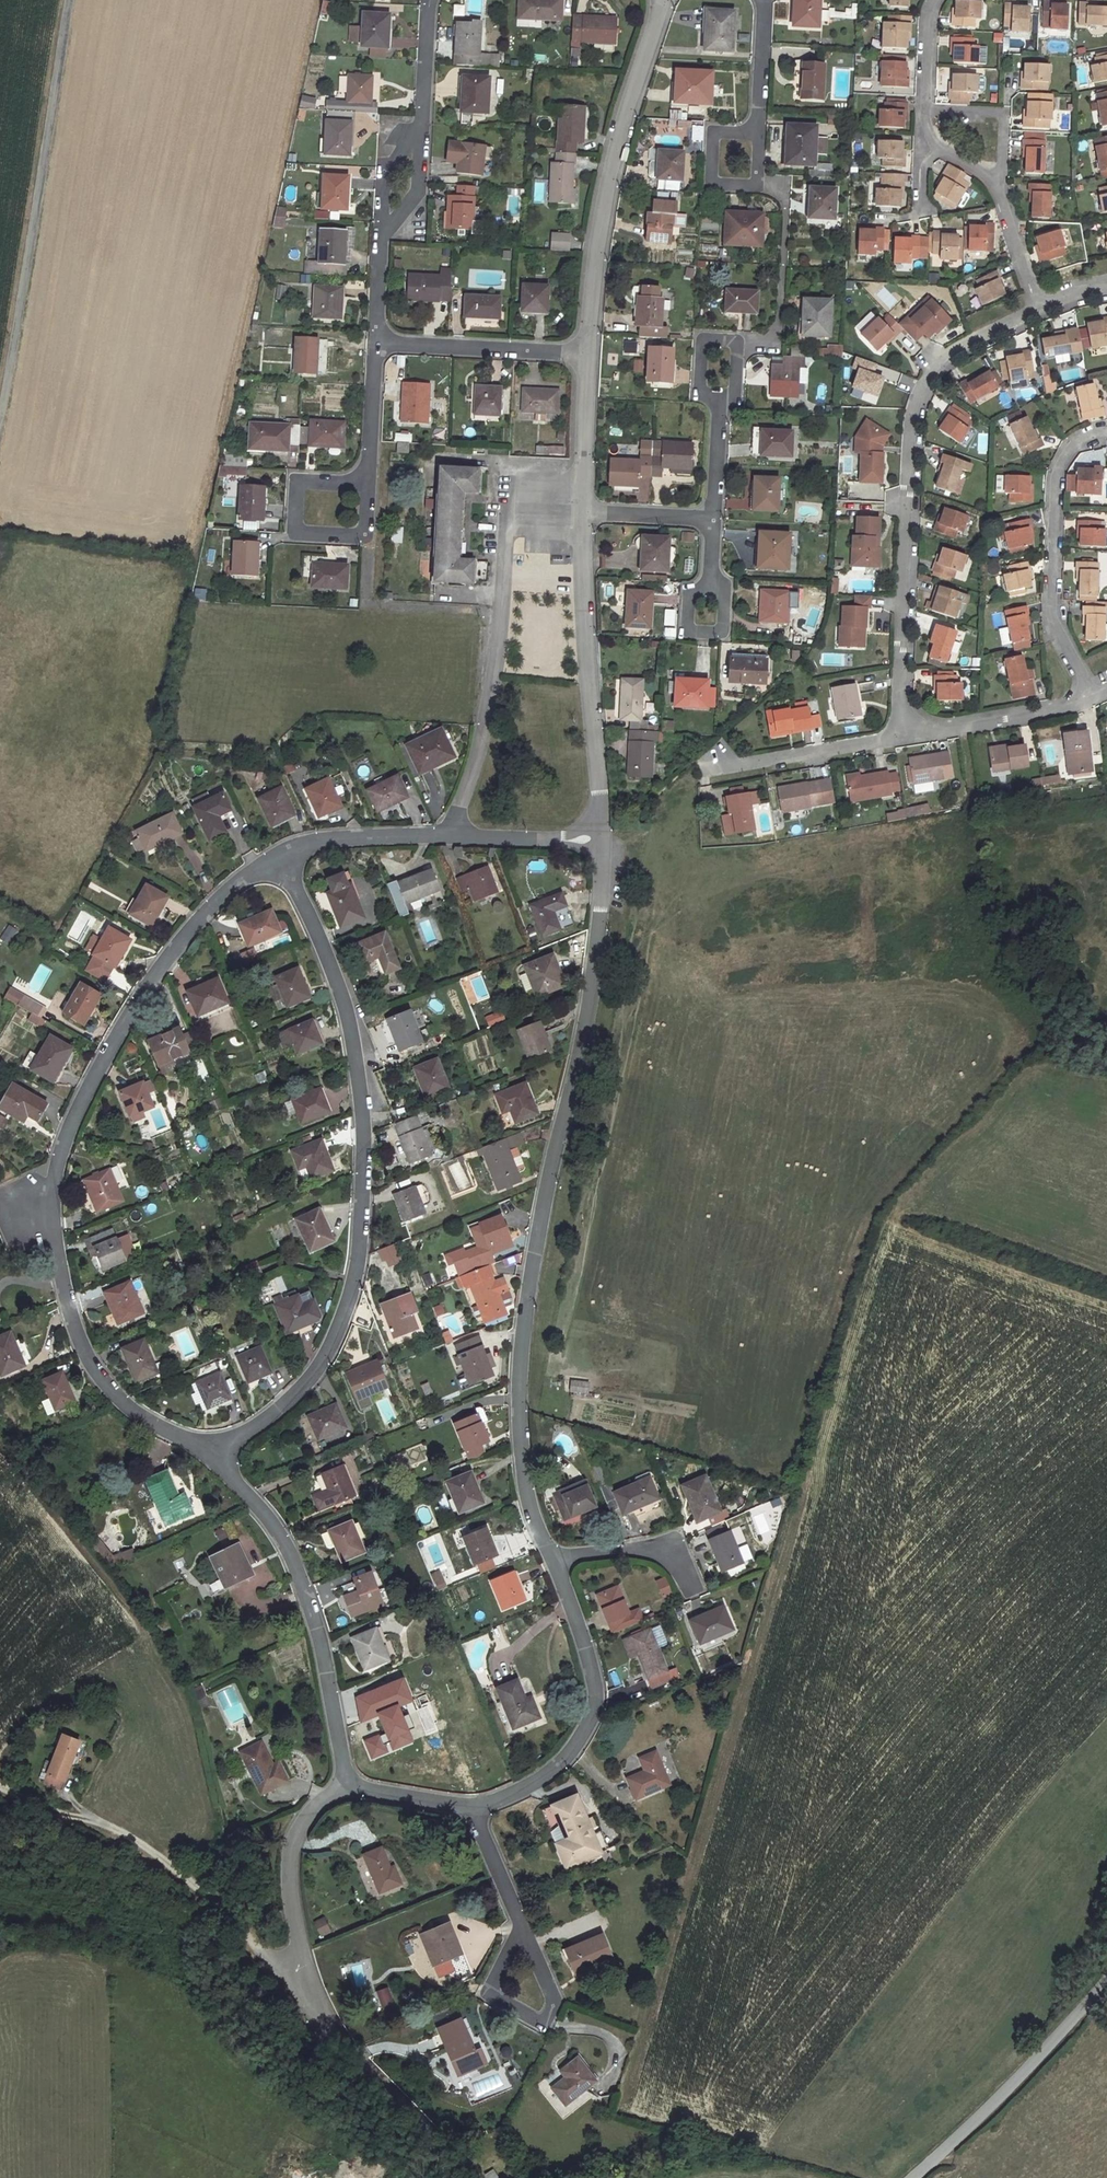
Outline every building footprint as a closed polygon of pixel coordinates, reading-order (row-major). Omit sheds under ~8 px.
[(547,0),(521,0),(519,21),(562,24),(564,1),(547,0)] [(825,0),(802,0),(800,20),(794,20),(794,29),(824,30),(825,0)] [(964,18),(960,18),(959,25),(982,25),(983,18),(986,18),(987,0),(965,0),(964,18)] [(327,17),(331,3),(323,1),(320,15),(327,17)] [(1013,4),(1012,28),(1021,28),(1020,32),(1036,33),(1036,10),(1024,9),(1024,4),(1013,4)] [(1088,7),(1088,5),(1078,4),(1078,29),(1106,30),(1106,13),(1098,13),(1089,13),(1088,7)] [(464,17),(464,6),(453,5),(453,16),(464,17)] [(1044,5),(1043,29),(1052,29),(1051,33),(1067,33),(1068,10),(1056,9),(1056,5),(1044,5)] [(616,46),(617,21),(585,20),(585,13),(578,13),(577,28),(584,28),(583,45),(616,46)] [(734,15),(713,14),(713,34),(706,33),(705,54),(733,55),(734,15)] [(391,16),(365,16),(364,49),(390,49),(391,16)] [(893,28),(915,28),(915,17),(894,16),(893,28)] [(458,67),(475,67),(490,68),(491,56),(479,55),(481,23),(459,22),(456,57),(458,57),(458,67)] [(915,28),(893,28),(893,34),(887,33),(887,49),(911,49),(911,36),(914,36),(914,33),(915,28)] [(1002,43),(1003,34),(993,33),(993,42),(1002,43)] [(979,42),(957,42),(957,50),(962,50),(961,64),(984,64),(984,49),(979,49),(979,42)] [(570,50),(570,59),(579,59),(579,50),(570,50)] [(530,54),(530,61),(545,63),(546,55),(530,54)] [(418,61),(405,61),(404,70),(418,71),(418,61)] [(1099,85),(1106,83),(1106,62),(1101,63),(1102,70),(1096,71),(1099,85)] [(911,66),(888,65),(887,80),(892,79),(892,88),(914,88),(915,79),(911,78),(911,66)] [(825,67),(804,67),(803,102),(824,102),(825,67)] [(1077,70),(1078,84),(1086,84),(1085,69),(1077,70)] [(1045,84),(1052,84),(1052,71),(1029,71),(1029,83),(1026,83),(1026,91),(1045,92),(1045,84)] [(712,77),(679,76),(678,89),(682,88),(682,95),(676,93),(674,106),(711,107),(712,77)] [(329,113),(352,114),(362,115),(363,112),(363,103),(375,103),(377,78),(351,78),(351,102),(329,102),(329,113)] [(982,79),(962,79),(961,93),(958,93),(957,101),(977,101),(978,94),(982,94),(982,79)] [(489,82),(464,81),(463,115),(488,115),(489,82)] [(300,96),(300,108),(315,109),(316,97),(300,96)] [(1047,123),(1053,123),(1054,109),(1054,100),(1036,100),(1036,108),(1030,108),(1029,122),(1028,122),(1028,129),(1047,130),(1047,123)] [(380,104),(375,103),(363,103),(363,112),(379,113),(380,104)] [(558,153),(577,154),(577,141),(585,141),(585,136),(587,105),(561,104),(558,153)] [(587,105),(585,136),(592,137),(593,106),(587,105)] [(885,111),(884,126),(909,126),(909,114),(912,114),(912,105),(891,105),(890,110),(885,111)] [(702,151),(703,121),(687,121),(687,112),(669,112),(669,128),(676,129),(688,129),(687,151),(702,151)] [(352,114),(329,113),(327,158),(351,158),(352,114)] [(813,165),(813,152),(814,135),(814,128),(788,127),(786,151),(791,151),(790,164),(813,165)] [(825,136),(814,135),(813,152),(824,152),(825,136)] [(458,162),(458,172),(485,173),(487,144),(448,142),(447,158),(454,158),(454,162),(458,162)] [(908,142),(885,142),(884,157),(889,157),(889,165),(911,165),(911,157),(908,158),(908,142)] [(1026,144),(1025,155),(1032,155),(1031,163),(1032,172),(1045,173),(1046,144),(1026,144)] [(682,152),(660,150),(658,177),(681,179),(682,152)] [(577,154),(558,153),(557,167),(572,167),(576,167),(577,154)] [(1091,173),(1098,172),(1097,160),(1090,161),(1091,173)] [(973,174),(957,165),(949,177),(951,178),(941,195),(962,208),(977,184),(969,180),(973,174)] [(572,167),(557,167),(551,167),(549,202),(570,203),(572,167)] [(905,174),(889,173),(887,189),(881,189),(881,204),(906,204),(906,191),(910,191),(911,182),(905,182),(905,174)] [(916,175),(905,174),(905,182),(911,182),(915,182),(916,175)] [(323,209),(348,211),(350,178),(326,176),(323,209)] [(444,231),(446,231),(471,233),(473,194),(485,194),(486,186),(458,185),(457,200),(448,199),(447,211),(445,211),(444,231)] [(1033,188),(1033,198),(1038,198),(1039,207),(1039,220),(1053,218),(1052,187),(1033,188)] [(842,218),(843,190),(815,188),(815,200),(818,200),(817,218),(842,218)] [(941,195),(940,197),(961,210),(962,208),(941,195)] [(648,214),(648,222),(655,222),(654,240),(673,241),(674,213),(678,214),(678,202),(656,201),(655,214),(648,214)] [(274,228),(285,228),(286,208),(274,207),(274,228)] [(727,212),(726,241),(763,243),(763,213),(727,212)] [(999,245),(998,224),(990,224),(990,227),(975,228),(976,251),(990,250),(990,245),(999,245)] [(878,229),(865,230),(865,252),(880,251),(880,247),(887,247),(888,227),(879,227),(878,229)] [(346,237),(345,262),(350,263),(351,248),(354,248),(355,228),(347,228),(346,237)] [(951,232),(942,232),(942,253),(949,253),(950,260),(963,259),(964,236),(951,236),(951,232)] [(1061,233),(1041,238),(1045,254),(1042,255),(1044,263),(1064,258),(1062,251),(1066,250),(1061,233)] [(553,251),(570,252),(570,236),(554,235),(553,251)] [(927,256),(927,235),(916,235),(916,237),(906,237),(906,262),(920,261),(920,256),(927,256)] [(346,237),(321,236),(320,263),(320,264),(345,265),(345,262),(346,237)] [(763,243),(726,241),(726,249),(763,250),(763,243)] [(320,264),(320,263),(305,263),(305,274),(345,275),(345,265),(320,264)] [(684,279),(693,280),(695,269),(686,268),(684,279)] [(441,297),(452,298),(454,270),(442,269),(442,272),(410,271),(409,298),(441,300),(441,297)] [(987,303),(1008,296),(1004,284),(1005,284),(1000,273),(984,279),(986,288),(982,290),(987,303)] [(939,283),(939,274),(929,274),(928,283),(939,283)] [(284,298),(285,286),(277,285),(276,297),(284,298)] [(344,287),(316,286),(314,317),(342,318),(344,287)] [(643,335),(671,337),(671,326),(664,326),(665,300),(662,299),(662,288),(637,287),(634,290),(634,297),(636,299),(636,309),(640,309),(640,325),(644,325),(643,335)] [(549,291),(525,290),(523,314),(548,315),(549,291)] [(758,291),(729,290),(729,311),(757,312),(758,291)] [(941,295),(938,292),(919,312),(922,315),(941,295)] [(919,312),(910,321),(914,324),(927,336),(935,328),(939,332),(946,325),(952,319),(954,321),(961,313),(941,295),(922,315),(919,312)] [(504,298),(469,296),(466,317),(501,320),(504,298)] [(833,300),(807,299),(806,335),(831,336),(833,300)] [(910,321),(899,311),(892,318),(888,315),(872,332),(888,347),(904,330),(906,332),(914,324),(910,321)] [(1104,319),(1105,325),(1091,328),(1095,348),(1106,345),(1106,319),(1104,319)] [(1066,334),(1047,337),(1050,355),(1086,350),(1083,329),(1080,330),(1080,329),(1072,330),(1072,333),(1066,334)] [(900,341),(912,353),(917,348),(906,336),(900,341)] [(325,341),(295,340),(295,374),(324,374),(325,341)] [(624,341),(623,354),(636,354),(637,341),(624,341)] [(841,347),(818,347),(818,357),(841,357),(841,347)] [(1040,367),(1037,347),(1029,349),(1030,354),(1016,356),(1019,376),(1035,373),(1034,367),(1040,367)] [(656,380),(673,381),(676,381),(677,350),(653,348),(652,380),(656,380)] [(808,355),(786,354),(785,363),(775,362),(773,395),(798,396),(800,364),(807,364),(808,355)] [(857,371),(851,389),(878,398),(885,378),(874,374),(877,365),(855,357),(852,369),(857,371)] [(634,372),(642,372),(642,361),(634,361),(634,372)] [(979,384),(976,379),(969,383),(981,402),(1007,387),(998,372),(987,379),(979,384)] [(979,384),(987,379),(984,373),(976,379),(979,384)] [(432,381),(406,380),(403,420),(430,422),(432,381)] [(504,387),(479,385),(477,413),(502,415),(504,387)] [(561,388),(527,386),(526,408),(559,410),(561,388)] [(1106,405),(1099,407),(1097,398),(1093,386),(1080,391),(1090,421),(1106,416),(1106,408),(1106,405)] [(1104,395),(1097,398),(1099,407),(1106,405),(1104,395)] [(975,418),(960,407),(954,415),(959,419),(950,429),(966,442),(975,430),(969,425),(975,418)] [(875,416),(873,418),(894,430),(888,440),(888,449),(891,449),(891,440),(897,429),(875,416)] [(1056,442),(1051,432),(1045,436),(1040,427),(1036,417),(1022,424),(1037,453),(1056,442)] [(894,430),(873,418),(864,433),(868,435),(868,449),(870,449),(869,478),(889,478),(889,465),(892,465),(892,449),(891,449),(888,449),(888,440),(894,430)] [(344,423),(312,421),(310,447),(343,449),(344,423)] [(788,424),(764,423),(763,453),(787,454),(788,424)] [(1047,423),(1040,427),(1045,436),(1051,432),(1047,423)] [(287,446),(300,447),(301,429),(252,428),(251,451),(287,452),(287,446)] [(664,455),(664,465),(690,466),(692,439),(665,439),(664,455)] [(408,451),(408,441),(396,440),(395,451),(408,451)] [(652,473),(653,454),(641,453),(641,461),(610,459),(609,483),(614,483),(639,484),(640,472),(652,473)] [(957,465),(955,472),(951,484),(966,489),(974,459),(953,453),(949,462),(957,465)] [(664,473),(664,471),(664,465),(664,455),(653,454),(652,473),(664,473)] [(224,466),(219,466),(218,476),(245,476),(246,456),(224,455),(224,466)] [(957,465),(949,462),(948,470),(955,472),(957,465)] [(478,467),(439,465),(436,531),(434,580),(470,582),(472,560),(458,559),(463,488),(477,488),(478,467)] [(1081,475),(1081,493),(1097,493),(1097,487),(1106,487),(1106,468),(1095,468),(1095,475),(1081,475)] [(1035,476),(1017,475),(1016,490),(1021,491),(1022,497),(1040,498),(1041,487),(1035,487),(1035,476)] [(1003,494),(1004,476),(996,476),(996,494),(1003,494)] [(784,478),(760,477),(759,510),(782,511),(784,478)] [(264,489),(240,488),(238,519),(262,520),(264,489)] [(972,528),(978,514),(956,507),(952,518),(947,516),(944,526),(964,533),(967,526),(972,528)] [(893,532),(894,513),(872,511),(870,530),(867,530),(866,542),(870,542),(870,553),(879,553),(879,560),(893,561),(894,542),(888,542),(888,532),(893,532)] [(1041,514),(1022,519),(1024,528),(1016,530),(1018,542),(1042,536),(1040,529),(1044,528),(1041,514)] [(1100,524),(1082,524),(1082,530),(1086,531),(1086,545),(1106,544),(1106,528),(1100,528),(1100,524)] [(403,528),(392,528),(392,544),(402,544),(403,528)] [(793,570),(795,535),(760,532),(759,546),(764,545),(762,568),(793,570)] [(671,536),(644,535),(642,567),(669,569),(671,536)] [(260,541),(235,539),(233,573),(258,575),(260,541)] [(973,553),(952,546),(947,559),(943,557),(939,566),(961,573),(964,566),(967,567),(973,553)] [(314,561),(313,582),(348,584),(349,559),(334,558),(334,562),(314,561)] [(304,559),(302,577),(309,577),(311,560),(304,559)] [(1035,561),(1014,565),(1017,574),(1012,575),(1014,587),(1034,582),(1032,571),(1037,570),(1035,561)] [(475,562),(475,579),(486,579),(486,562),(475,562)] [(1089,573),(1089,584),(1089,594),(1088,599),(1100,599),(1101,565),(1082,565),(1082,573),(1089,573)] [(977,591),(946,581),(942,590),(948,591),(944,604),(964,611),(970,598),(975,599),(977,591)] [(655,591),(629,590),(628,624),(653,625),(655,591)] [(882,590),(867,590),(867,601),(855,601),(854,621),(852,621),(852,631),(857,631),(857,641),(875,641),(875,622),(878,622),(879,602),(882,602),(882,590)] [(792,596),(764,594),(762,621),(791,622),(792,596)] [(1017,603),(1019,614),(1024,634),(1024,636),(1040,633),(1037,621),(1035,611),(1032,599),(1017,603)] [(1093,626),(1092,639),(1106,640),(1106,610),(1086,609),(1086,616),(1093,616),(1093,626)] [(664,610),(664,626),(675,627),(675,610),(664,610)] [(1019,633),(1024,634),(1019,614),(1017,615),(1013,619),(1011,622),(1011,627),(1013,631),(1016,633),(1019,633)] [(941,618),(938,625),(945,628),(942,637),(938,650),(951,655),(961,625),(941,618)] [(945,628),(938,625),(934,634),(942,637),(945,628)] [(1041,641),(1040,633),(1024,636),(1026,644),(1041,641)] [(1010,647),(1011,655),(1028,651),(1026,644),(1010,647)] [(736,654),(767,656),(768,649),(736,647),(736,654)] [(1043,689),(1040,672),(1033,674),(1031,664),(1028,651),(1011,655),(1019,687),(1022,686),(1024,695),(1043,689)] [(767,656),(736,654),(735,676),(767,677),(767,656)] [(1033,674),(1040,672),(1037,662),(1031,664),(1033,674)] [(961,668),(938,667),(938,676),(944,676),(944,694),(967,694),(966,676),(962,676),(961,668)] [(720,703),(722,681),(710,680),(710,674),(678,672),(677,701),(720,703)] [(632,717),(630,729),(648,730),(649,719),(642,718),(645,677),(625,675),(623,716),(632,717)] [(870,697),(872,696),(867,676),(845,681),(851,712),(872,707),(870,697)] [(807,725),(808,730),(825,727),(823,709),(822,704),(804,707),(804,703),(781,708),(785,729),(807,725)] [(823,709),(825,727),(835,725),(832,708),(823,709)] [(663,721),(662,731),(673,732),(674,722),(663,721)] [(786,734),(808,730),(807,725),(785,729),(786,734)] [(648,730),(630,729),(628,777),(652,778),(655,745),(660,746),(661,731),(648,730)] [(429,731),(406,741),(419,772),(432,766),(430,761),(452,751),(442,731),(431,735),(429,731)] [(1092,771),(1086,733),(1065,736),(1066,755),(1071,754),(1073,773),(1092,771)] [(1030,740),(1000,745),(1002,758),(1033,752),(1030,740)] [(953,778),(949,755),(908,762),(912,785),(953,778)] [(847,777),(861,774),(860,768),(845,771),(847,777)] [(887,769),(861,774),(847,777),(850,800),(891,793),(890,790),(888,773),(887,769)] [(899,789),(896,772),(888,773),(890,790),(899,789)] [(348,789),(341,773),(328,778),(335,795),(348,789)] [(1061,776),(1044,779),(1046,786),(1063,783),(1061,776)] [(328,778),(305,788),(317,813),(339,803),(335,795),(328,778)] [(401,778),(371,791),(381,810),(409,796),(401,778)] [(781,793),(784,807),(831,800),(827,779),(790,785),(791,791),(781,793)] [(281,786),(257,797),(269,824),(293,812),(281,786)] [(220,788),(191,802),(206,836),(224,827),(217,811),(228,806),(220,788)] [(741,792),(730,794),(721,796),(724,813),(732,811),(736,830),(752,827),(748,804),(756,803),(753,790),(745,791),(741,792)] [(929,813),(927,803),(905,808),(907,818),(929,813)] [(905,808),(885,812),(887,822),(907,818),(905,808)] [(169,810),(134,827),(144,848),(180,831),(169,810)] [(736,830),(732,811),(724,813),(717,814),(720,833),(736,830)] [(490,866),(460,877),(465,894),(473,891),(477,902),(501,893),(490,866)] [(366,914),(349,868),(332,874),(337,887),(332,889),(344,922),(366,914)] [(436,871),(403,884),(409,901),(443,888),(436,871)] [(165,895),(143,883),(127,912),(149,924),(165,895)] [(558,912),(572,907),(566,891),(532,904),(544,936),(564,928),(558,912)] [(262,916),(243,923),(251,943),(283,930),(273,906),(260,911),(262,916)] [(578,923),(572,907),(558,912),(564,928),(578,923)] [(92,939),(85,950),(94,955),(85,971),(104,982),(113,966),(114,966),(128,941),(124,939),(127,933),(114,926),(111,930),(108,929),(99,943),(92,939)] [(530,941),(538,939),(535,927),(527,930),(530,941)] [(386,935),(361,945),(367,963),(378,959),(384,976),(399,970),(386,935)] [(240,954),(244,962),(257,956),(253,947),(240,954)] [(555,955),(527,966),(538,993),(566,982),(555,955)] [(297,969),(275,978),(286,1006),(309,997),(297,969)] [(523,992),(530,991),(527,974),(520,976),(523,992)] [(216,978),(187,990),(197,1014),(226,1001),(216,978)] [(94,993),(76,983),(60,1012),(78,1022),(94,993)] [(16,1005),(21,995),(8,988),(3,998),(16,1005)] [(42,1007),(21,995),(16,1005),(37,1017),(42,1007)] [(423,1043),(413,1012),(391,1020),(401,1051),(423,1043)] [(486,1017),(476,1021),(479,1029),(489,1026),(486,1017)] [(311,1021),(279,1034),(285,1049),(295,1045),(298,1053),(321,1044),(311,1021)] [(536,1023),(514,1031),(527,1061),(555,1050),(553,1043),(544,1046),(536,1023)] [(149,1038),(154,1051),(166,1047),(171,1057),(188,1050),(178,1026),(149,1038)] [(69,1048),(47,1035),(36,1054),(29,1068),(51,1080),(69,1048)] [(159,1062),(171,1057),(166,1047),(154,1051),(159,1062)] [(36,1054),(28,1050),(20,1063),(29,1068),(36,1054)] [(485,1074),(494,1072),(491,1059),(482,1060),(485,1074)] [(435,1061),(412,1069),(424,1098),(447,1090),(435,1061)] [(255,1075),(258,1084),(266,1081),(263,1072),(255,1075)] [(4,1084),(0,1091),(0,1110),(14,1118),(18,1111),(32,1120),(41,1105),(4,1084)] [(534,1114),(523,1084),(493,1096),(500,1114),(507,1111),(511,1123),(534,1114)] [(321,1085),(298,1094),(310,1121),(331,1112),(321,1085)] [(145,1086),(121,1096),(130,1118),(154,1108),(145,1086)] [(289,1116),(295,1114),(291,1101),(285,1103),(289,1116)] [(420,1113),(401,1120),(397,1122),(412,1160),(434,1152),(420,1113)] [(501,1139),(480,1147),(482,1153),(495,1187),(517,1179),(513,1168),(505,1149),(514,1145),(520,1143),(517,1133),(501,1139)] [(324,1141),(293,1154),(300,1170),(310,1166),(316,1179),(336,1171),(324,1141)] [(521,1165),(514,1145),(505,1149),(513,1168),(521,1165)] [(480,1147),(474,1150),(476,1155),(482,1153),(480,1147)] [(109,1168),(84,1179),(96,1210),(122,1198),(109,1168)] [(301,1183),(308,1181),(305,1170),(298,1172),(301,1183)] [(416,1184),(391,1193),(402,1223),(427,1213),(416,1184)] [(320,1210),(296,1220),(310,1253),(332,1244),(323,1224),(325,1223),(320,1210)] [(234,1224),(246,1220),(243,1214),(232,1217),(234,1224)] [(108,1218),(80,1230),(86,1246),(93,1242),(103,1266),(124,1258),(108,1218)] [(501,1218),(480,1226),(487,1245),(491,1256),(512,1247),(501,1218)] [(393,1242),(377,1250),(385,1268),(402,1261),(393,1242)] [(483,1261),(492,1258),(491,1256),(487,1245),(464,1254),(463,1250),(450,1255),(459,1278),(483,1269),(486,1268),(483,1261)] [(454,1264),(450,1255),(445,1257),(449,1266),(454,1264)] [(503,1266),(519,1261),(517,1255),(501,1260),(503,1266)] [(495,1264),(492,1258),(483,1261),(486,1268),(495,1264)] [(252,1281),(263,1277),(259,1267),(248,1271),(252,1281)] [(469,1293),(480,1319),(500,1312),(494,1296),(501,1294),(498,1284),(490,1287),(483,1269),(459,1278),(456,1279),(463,1296),(469,1293)] [(430,1273),(421,1277),(425,1287),(434,1283),(430,1273)] [(281,1275),(274,1277),(277,1290),(285,1288),(281,1275)] [(130,1283),(106,1293),(119,1324),(143,1314),(130,1283)] [(309,1291),(273,1306),(284,1333),(318,1320),(319,1317),(309,1291)] [(505,1302),(501,1294),(494,1296),(500,1312),(506,1310),(505,1302)] [(409,1316),(416,1313),(409,1297),(380,1308),(395,1347),(424,1336),(421,1328),(414,1331),(409,1316)] [(433,1307),(436,1316),(445,1313),(442,1304),(433,1307)] [(500,1312),(480,1319),(482,1325),(502,1318),(500,1312)] [(421,1328),(416,1313),(409,1316),(414,1331),(421,1328)] [(0,1338),(0,1371),(1,1373),(23,1364),(11,1334),(0,1338)] [(489,1380),(475,1341),(453,1349),(466,1388),(489,1380)] [(143,1342),(123,1349),(136,1380),(156,1372),(143,1342)] [(273,1372),(263,1348),(238,1359),(248,1383),(273,1372)] [(388,1389),(375,1363),(347,1375),(355,1398),(375,1390),(376,1394),(388,1389)] [(200,1371),(204,1379),(218,1373),(216,1365),(200,1371)] [(218,1373),(204,1379),(196,1383),(206,1408),(229,1399),(218,1373)] [(62,1375),(44,1383),(51,1400),(42,1403),(47,1416),(56,1412),(55,1410),(73,1403),(62,1375)] [(587,1394),(590,1382),(571,1378),(568,1391),(587,1394)] [(335,1408),(307,1419),(316,1441),(343,1431),(335,1408)] [(59,1415),(62,1423),(71,1420),(67,1411),(59,1415)] [(455,1428),(473,1421),(472,1416),(453,1423),(455,1428)] [(453,1429),(462,1455),(478,1449),(485,1447),(476,1420),(473,1421),(455,1428),(453,1429)] [(479,1454),(478,1449),(462,1455),(464,1460),(479,1454)] [(604,1479),(602,1465),(594,1466),(596,1480),(604,1479)] [(341,1468),(320,1476),(326,1494),(313,1499),(317,1511),(351,1497),(341,1468)] [(169,1473),(147,1481),(164,1526),(192,1515),(187,1502),(181,1504),(169,1473)] [(467,1475),(445,1483),(458,1515),(479,1506),(467,1475)] [(704,1481),(683,1489),(697,1525),(718,1516),(704,1481)] [(598,1491),(607,1516),(617,1511),(620,1518),(654,1504),(645,1482),(611,1497),(606,1488),(598,1491)] [(541,1495),(544,1501),(550,1498),(560,1523),(592,1510),(581,1483),(553,1495),(550,1489),(543,1492),(541,1495)] [(347,1525),(324,1535),(337,1564),(359,1555),(347,1525)] [(219,1540),(227,1537),(221,1527),(214,1531),(219,1540)] [(484,1531),(461,1539),(473,1569),(495,1561),(484,1531)] [(107,1535),(100,1541),(103,1545),(121,1566),(131,1562),(123,1553),(107,1535)] [(731,1536),(711,1544),(724,1576),(745,1568),(731,1536)] [(143,1545),(123,1553),(131,1562),(147,1556),(143,1545)] [(237,1546),(208,1557),(222,1588),(249,1578),(237,1546)] [(430,1573),(435,1591),(446,1588),(441,1570),(430,1573)] [(510,1574),(490,1582),(501,1611),(522,1603),(510,1574)] [(379,1603),(369,1575),(356,1579),(361,1592),(347,1597),(353,1615),(379,1603)] [(666,1584),(657,1588),(663,1602),(672,1598),(666,1584)] [(612,1636),(639,1625),(634,1612),(627,1615),(616,1589),(596,1597),(612,1636)] [(723,1612),(690,1623),(698,1647),(731,1635),(723,1612)] [(377,1631),(389,1661),(396,1658),(385,1628),(377,1631)] [(389,1661),(377,1631),(355,1640),(367,1670),(389,1661)] [(649,1635),(630,1642),(647,1686),(665,1678),(649,1635)] [(413,1741),(407,1729),(414,1726),(408,1712),(402,1715),(397,1705),(404,1702),(401,1695),(408,1692),(403,1679),(358,1698),(361,1717),(384,1713),(388,1723),(384,1725),(387,1734),(366,1742),(373,1758),(387,1752),(384,1746),(391,1743),(394,1749),(413,1741)] [(508,1686),(493,1692),(509,1732),(530,1724),(524,1710),(518,1712),(508,1686)] [(401,1695),(404,1702),(411,1699),(408,1692),(401,1695)] [(384,1713),(361,1717),(362,1721),(380,1716),(384,1725),(388,1723),(384,1713)] [(66,1730),(47,1767),(65,1774),(83,1738),(66,1730)] [(264,1744),(243,1752),(259,1795),(287,1783),(280,1765),(274,1767),(264,1744)] [(665,1791),(652,1755),(636,1761),(640,1776),(626,1781),(634,1804),(665,1791)] [(574,1799),(551,1809),(566,1843),(555,1848),(565,1871),(599,1856),(574,1799)] [(566,1843),(551,1809),(541,1813),(555,1848),(566,1843)] [(361,1858),(378,1896),(400,1887),(392,1869),(388,1872),(379,1851),(361,1858)] [(329,1934),(324,1922),(315,1925),(320,1938),(329,1934)] [(416,1936),(430,1967),(437,1963),(446,1984),(463,1977),(446,1938),(450,1937),(445,1925),(416,1936)] [(597,1940),(564,1954),(573,1977),(606,1964),(597,1940)] [(389,1998),(378,2000),(381,2013),(391,2011),(389,1998)] [(436,2035),(451,2072),(459,2068),(463,2078),(484,2070),(478,2054),(472,2058),(458,2026),(436,2035)] [(562,2084),(546,2095),(558,2111),(588,2089),(571,2066),(556,2076),(562,2084)] [(451,2072),(455,2081),(463,2078),(459,2068),(451,2072)] [(485,2172),(486,2177),(498,2177),(495,2169),(485,2172)]
